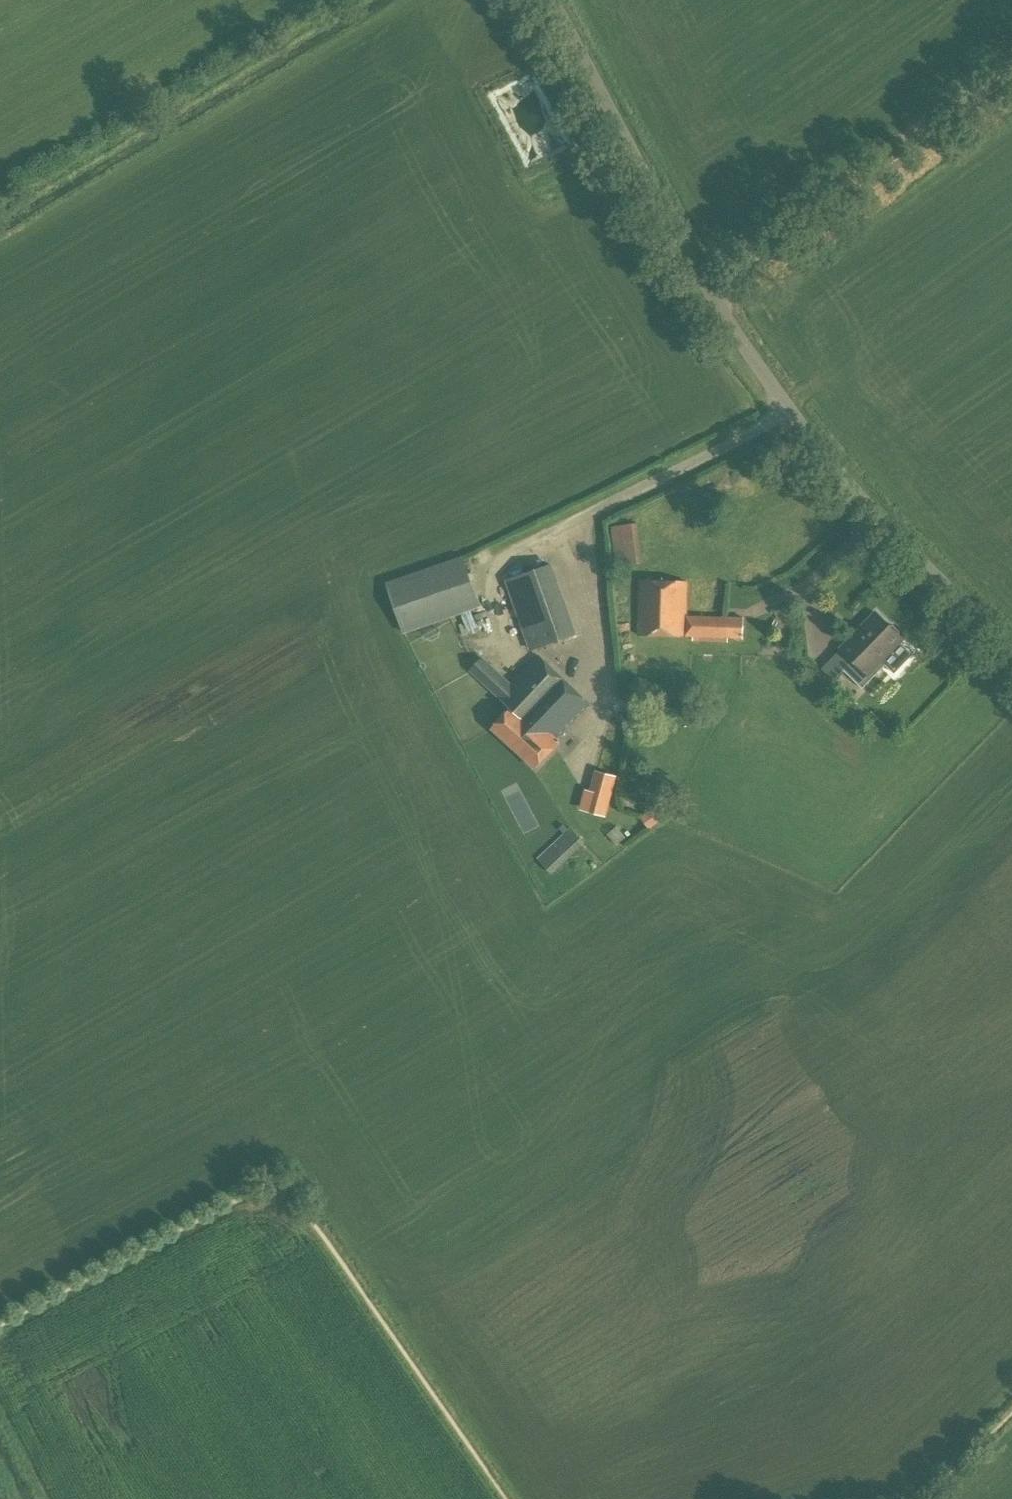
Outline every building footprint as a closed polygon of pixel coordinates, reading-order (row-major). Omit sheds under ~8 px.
[(642,559),(640,520),(614,521),(616,560),(642,559)] [(405,632),(479,606),(462,558),(388,584),(405,632)] [(530,650),(531,650),(577,634),(553,563),(506,579),(530,650)] [(637,635),(686,636),(687,614),(688,581),(639,579),(637,635)] [(853,659),(843,669),(864,690),(887,666),(884,662),(905,640),(901,636),(901,632),(896,627),(891,627),(878,613),(843,649),(853,659)] [(744,617),(687,614),(686,636),(743,639),(744,617)] [(590,703),(563,678),(539,654),(512,683),(483,657),(470,670),(511,707),(491,728),(536,769),(560,742),(557,738),(590,703)] [(607,816),(617,776),(596,770),(585,810),(607,816)] [(551,873),(585,842),(571,827),(537,858),(551,873)]
